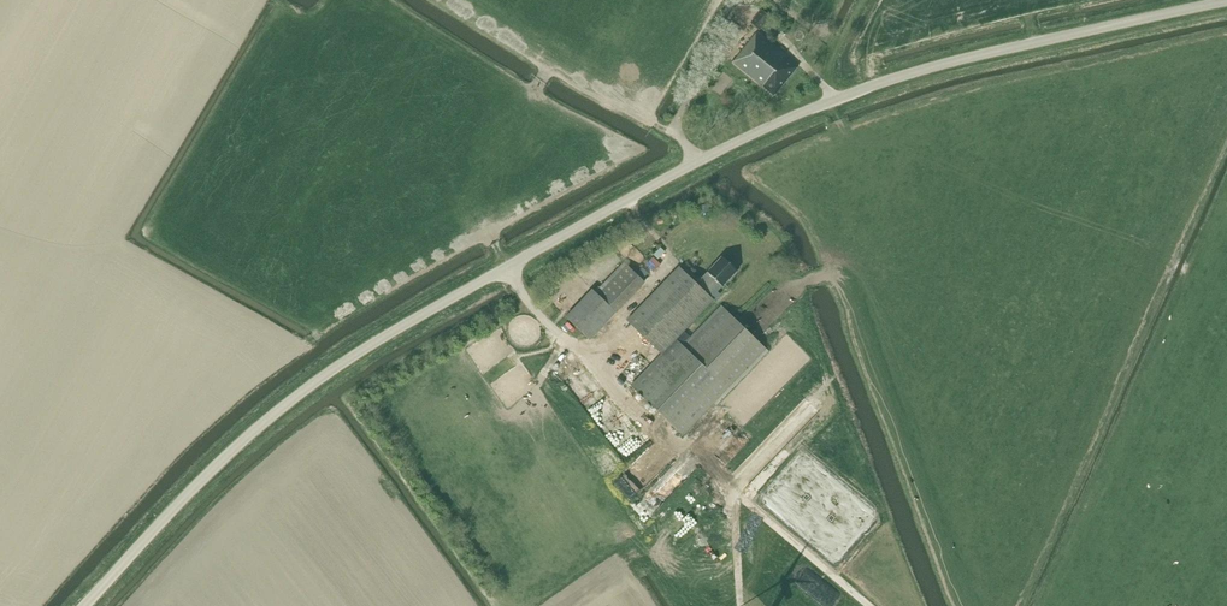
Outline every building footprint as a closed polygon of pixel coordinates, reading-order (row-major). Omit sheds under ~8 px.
[(751,23),(759,30),(770,17),(762,10),(751,23)] [(771,23),(766,29),(776,38),(781,32),(771,23)] [(734,62),(775,96),(798,66),(757,32),(734,62)] [(690,324),(714,300),(712,298),(737,271),(722,257),(700,280),(697,284),(680,267),(628,320),(662,353),(631,385),(684,436),(766,349),(723,308),(720,305),(681,344),(676,339),(690,324)] [(595,293),(592,290),(583,300),(566,317),(591,340),(646,283),(624,262),(595,293)]
